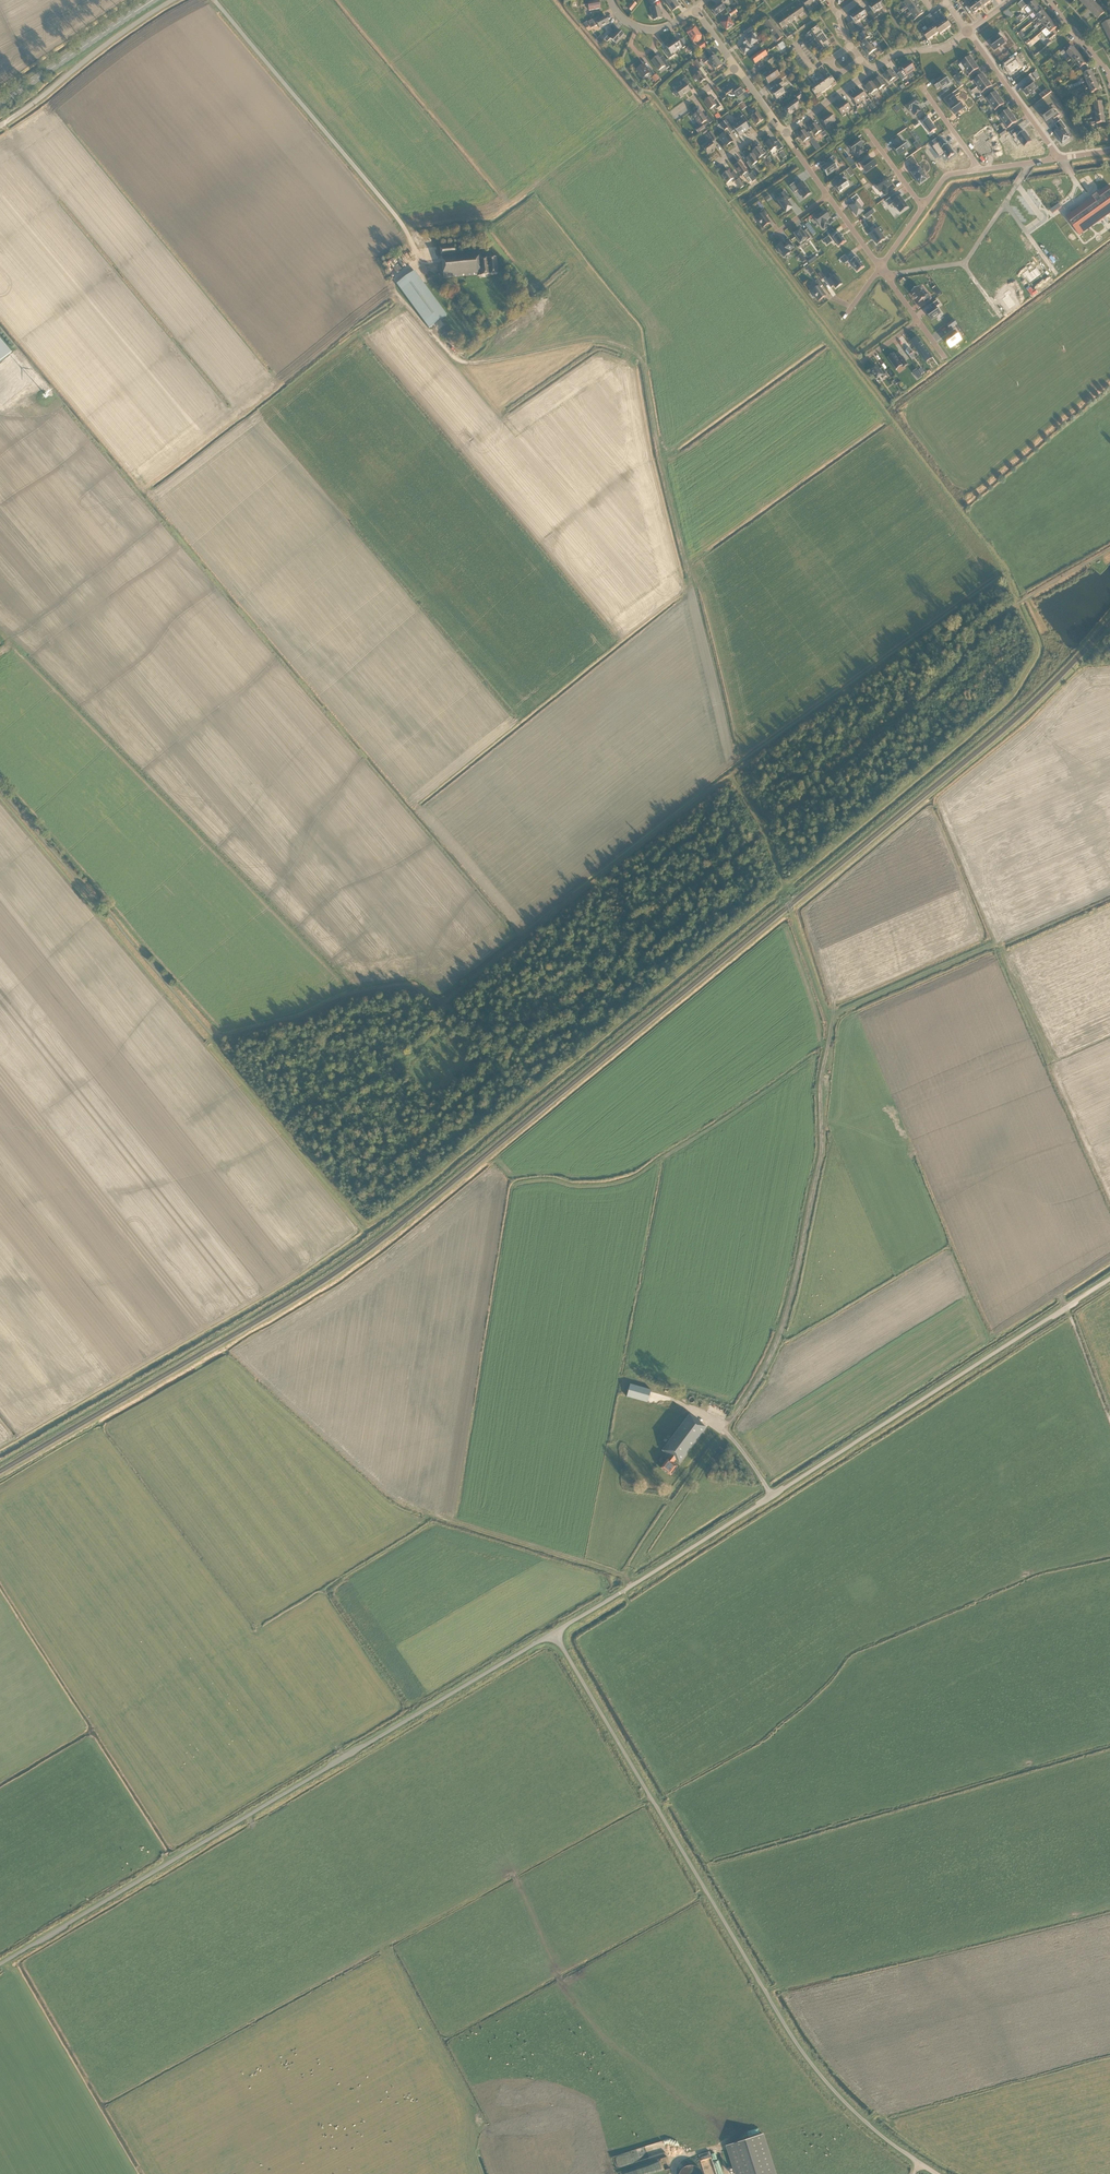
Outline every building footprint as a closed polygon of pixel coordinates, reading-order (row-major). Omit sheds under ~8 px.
[(599,1),(590,2),(590,0),(582,0),(583,5),(588,5),(589,11),(600,9),(599,1)] [(666,1),(673,11),(679,7),(675,1),(676,0),(666,0),(666,1)] [(809,0),(804,0),(802,2),(806,8),(812,4),(809,0)] [(873,19),(878,16),(875,13),(883,7),(878,0),(877,0),(868,6),(872,11),(869,13),(873,19)] [(916,2),(914,0),(907,0),(903,3),(906,7),(900,11),(902,13),(908,9),(907,8),(916,2)] [(970,0),(969,0),(968,1),(971,5),(968,7),(967,6),(965,8),(969,13),(971,12),(974,15),(975,14),(975,13),(978,11),(970,0)] [(978,0),(976,2),(974,0),(970,0),(978,11),(981,8),(982,9),(983,8),(978,0)] [(1093,0),(1086,0),(1082,3),(1088,9),(1094,2),(1093,0)] [(1027,6),(1023,1),(1018,5),(1022,10),(1027,6)] [(1029,16),(1033,13),(1033,12),(1039,7),(1035,1),(1028,7),(1032,11),(1028,14),(1029,16)] [(632,11),(637,5),(634,2),(631,5),(630,5),(628,8),(632,11)] [(725,9),(721,2),(711,9),(715,16),(725,9)] [(911,13),(920,7),(916,2),(907,8),(908,9),(910,12),(907,14),(908,16),(912,14),(911,13)] [(1093,14),(1099,7),(1094,2),(1088,9),(1093,14)] [(794,10),(798,16),(804,12),(799,5),(794,10)] [(924,13),(920,7),(911,13),(912,14),(914,17),(911,20),(912,22),(916,19),(915,19),(924,13)] [(1037,18),(1044,12),(1039,7),(1033,12),(1033,13),(1036,16),(1032,19),(1034,21),(1037,18)] [(1105,12),(1099,7),(1093,14),(1098,19),(1105,12)] [(659,8),(651,10),(653,20),(662,18),(659,8)] [(873,19),(869,13),(866,15),(861,8),(856,12),(861,20),(865,17),(869,23),(873,19)] [(1009,19),(1013,16),(1009,9),(1005,12),(1009,19)] [(788,14),(793,20),(798,16),(794,10),(788,14)] [(861,20),(856,12),(850,17),(853,21),(850,23),(855,30),(860,27),(857,23),(861,20)] [(1037,18),(1040,22),(1037,25),(1038,27),(1042,24),(1041,23),(1048,17),(1044,12),(1037,18)] [(782,18),(787,24),(793,20),(788,14),(782,18)] [(598,17),(592,20),(588,22),(591,28),(598,25),(600,28),(609,23),(606,16),(600,19),(598,17)] [(734,25),(728,17),(721,23),(726,30),(734,25)] [(1046,28),(1052,22),(1048,17),(1041,23),(1042,24),(1045,27),(1041,30),(1042,32),(1046,29),(1046,28)] [(787,24),(782,18),(777,22),(781,28),(787,24)] [(941,24),(946,31),(952,26),(946,19),(943,22),(940,19),(938,20),(941,24)] [(769,30),(775,25),(771,20),(765,24),(769,30)] [(1109,29),(1109,20),(1102,25),(1105,31),(1109,29)] [(1057,28),(1052,22),(1046,28),(1046,29),(1042,32),(1045,35),(1047,37),(1049,40),(1053,37),(1055,35),(1052,31),(1057,28)] [(941,24),(938,26),(935,23),(933,24),(934,26),(939,32),(939,33),(941,35),(946,31),(941,24)] [(773,36),(779,31),(775,25),(769,30),(773,36)] [(934,37),(939,33),(939,32),(934,26),(931,29),(928,25),(926,27),(929,30),(934,37)] [(814,37),(821,32),(820,32),(821,29),(819,26),(807,34),(808,36),(812,34),(814,37)] [(858,37),(862,42),(872,36),(872,35),(869,31),(871,30),(867,26),(861,30),(863,33),(858,37)] [(934,37),(929,30),(926,27),(926,26),(922,29),(920,31),(925,37),(928,41),(933,37),(934,37)] [(701,36),(698,32),(697,32),(694,27),(691,27),(688,29),(687,33),(693,41),(697,42),(700,40),(701,36)] [(613,36),(610,33),(604,39),(607,42),(610,39),(616,44),(624,35),(618,30),(613,36)] [(779,31),(773,36),(771,37),(775,41),(776,40),(777,41),(783,37),(779,31)] [(821,32),(814,37),(813,37),(815,40),(812,43),(813,44),(824,37),(821,32)] [(752,34),(745,39),(746,41),(743,44),(745,46),(740,49),(745,55),(751,51),(749,49),(751,48),(753,47),(752,45),(758,41),(752,34)] [(995,40),(987,46),(992,52),(1003,45),(1000,41),(1002,39),(998,34),(993,38),(995,40)] [(599,43),(604,38),(601,35),(596,40),(599,43)] [(864,49),(872,44),(869,40),(873,37),(872,36),(862,42),(860,44),(864,49)] [(824,37),(813,44),(814,46),(818,44),(820,47),(828,41),(827,41),(824,37)] [(671,43),(676,51),(681,48),(682,49),(685,47),(681,40),(678,42),(676,39),(671,43)] [(708,45),(705,41),(698,45),(701,49),(708,45)] [(830,42),(828,41),(820,47),(822,49),(819,51),(820,54),(832,45),(830,42)] [(783,42),(778,45),(781,51),(787,47),(783,42)] [(676,51),(671,43),(666,46),(667,49),(664,51),(669,58),(675,55),(673,53),(676,51)] [(872,44),(864,49),(868,55),(873,52),(877,57),(884,53),(878,45),(875,48),(872,44)] [(1066,60),(1068,62),(1072,59),(1071,58),(1078,53),(1073,47),(1067,53),(1070,57),(1066,60)] [(751,58),(758,69),(763,65),(760,61),(767,56),(763,50),(751,58)] [(722,66),(715,56),(712,58),(707,51),(698,57),(700,61),(702,60),(704,64),(708,61),(715,71),(722,66)] [(1075,64),(1082,58),(1078,53),(1071,58),(1072,59),(1074,62),(1071,65),(1072,67),(1076,64),(1075,64)] [(666,62),(663,63),(658,56),(652,61),(659,71),(664,66),(666,69),(669,67),(666,62)] [(965,69),(974,62),(970,56),(961,63),(965,69)] [(1087,63),(1082,58),(1075,64),(1076,64),(1079,68),(1075,71),(1077,73),(1081,69),(1080,69),(1081,68),(1083,71),(1087,67),(1085,64),(1087,63)] [(1015,59),(1006,66),(1011,72),(1020,65),(1015,59)] [(693,63),(699,70),(702,67),(697,60),(693,63)] [(909,61),(900,67),(903,71),(907,76),(911,73),(915,70),(909,61)] [(974,62),(965,69),(969,75),(979,68),(974,62)] [(643,64),(637,69),(643,78),(648,75),(650,77),(654,74),(650,68),(647,70),(643,64)] [(767,72),(763,74),(764,76),(769,84),(772,81),(777,78),(779,82),(781,80),(784,78),(787,76),(783,71),(778,74),(775,70),(774,69),(771,71),(768,73),(767,72)] [(892,74),(889,70),(884,75),(889,82),(893,80),(894,82),(899,78),(894,72),(892,74)] [(700,71),(692,77),(696,81),(697,80),(700,83),(706,79),(700,71)] [(1082,84),(1086,82),(1086,81),(1094,77),(1091,71),(1083,75),(1085,79),(1073,85),(1074,87),(1082,84)] [(901,72),(897,75),(902,81),(906,78),(901,72)] [(826,79),(825,79),(830,87),(833,87),(836,85),(828,73),(825,74),(828,78),(826,80),(826,79)] [(660,79),(656,74),(652,78),(655,83),(660,79)] [(978,86),(987,80),(983,74),(974,81),(978,86)] [(937,82),(933,85),(937,90),(941,88),(942,90),(951,83),(945,75),(937,82)] [(1089,87),(1097,83),(1094,77),(1086,81),(1086,82),(1088,86),(1084,88),(1085,90),(1089,88),(1089,87)] [(690,84),(686,78),(680,82),(683,86),(675,91),(680,98),(690,90),(687,86),(690,84)] [(778,88),(772,92),(777,99),(778,98),(780,101),(788,95),(786,92),(785,93),(781,87),(787,83),(784,78),(781,80),(779,82),(780,82),(776,85),(778,88)] [(818,79),(826,90),(830,87),(825,79),(823,81),(820,78),(818,79)] [(879,78),(872,83),(874,86),(875,86),(878,89),(879,90),(882,87),(884,89),(888,86),(884,80),(881,81),(879,78)] [(821,93),(826,90),(818,79),(816,81),(818,84),(816,86),(816,87),(821,93)] [(987,80),(978,86),(982,93),(992,86),(987,80)] [(1030,87),(1024,92),(1029,98),(1039,90),(1035,84),(1036,84),(1034,81),(1028,85),(1030,87)] [(874,86),(872,83),(871,82),(865,86),(870,93),(868,95),(870,97),(872,95),(871,94),(878,89),(875,86),(874,86)] [(1099,90),(1097,83),(1089,87),(1089,88),(1091,92),(1086,94),(1087,96),(1092,94),(1092,93),(1099,90)] [(738,99),(745,95),(740,89),(739,89),(737,89),(735,87),(734,86),(732,86),(730,86),(730,87),(728,85),(722,89),(726,96),(728,94),(729,94),(730,95),(732,96),(734,95),(735,95),(738,99)] [(821,96),(821,93),(816,87),(814,89),(811,85),(808,87),(817,99),(821,96)] [(856,93),(861,101),(865,99),(866,101),(869,99),(867,97),(866,98),(861,90),(856,93)] [(991,104),(1000,97),(996,92),(986,98),(991,104)] [(861,101),(856,93),(850,97),(856,105),(855,105),(857,108),(860,106),(858,104),(861,101)] [(1000,97),(991,104),(995,110),(1004,104),(1000,97)] [(713,101),(710,98),(704,102),(710,109),(714,107),(716,110),(721,106),(716,99),(713,101)] [(920,111),(917,107),(919,105),(915,99),(905,105),(910,112),(911,111),(915,115),(920,111)] [(796,111),(796,112),(801,109),(795,100),(784,108),(787,112),(786,112),(787,114),(788,114),(790,116),(796,111)] [(840,104),(846,112),(849,110),(851,112),(853,110),(852,108),(851,109),(845,101),(840,104)] [(960,101),(950,108),(955,115),(964,108),(960,101)] [(747,107),(743,102),(738,106),(742,111),(747,107)] [(1095,110),(1103,109),(1102,102),(1094,104),(1094,109),(1090,110),(1090,112),(1095,111),(1095,110)] [(846,112),(840,104),(836,108),(843,117),(846,115),(845,113),(846,112)] [(1051,108),(1041,115),(1046,121),(1052,117),(1054,119),(1059,115),(1057,112),(1055,114),(1051,108)] [(1004,122),(1013,115),(1009,109),(999,116),(1004,122)] [(1095,110),(1095,111),(1095,116),(1091,116),(1091,119),(1096,118),(1096,117),(1104,116),(1103,109),(1095,110)] [(700,111),(693,116),(697,122),(699,126),(695,129),(698,133),(705,128),(702,124),(707,120),(709,124),(713,122),(708,114),(704,117),(700,111)] [(962,124),(966,130),(977,123),(972,117),(975,115),(972,111),(967,115),(969,118),(962,124)] [(751,117),(757,124),(763,120),(757,112),(751,117)] [(830,113),(825,116),(831,124),(836,121),(830,113)] [(1013,115),(1004,122),(1008,128),(1017,121),(1013,115)] [(738,123),(744,132),(749,129),(745,123),(748,121),(744,116),(741,118),(742,120),(738,123)] [(831,124),(825,116),(821,120),(827,128),(831,124)] [(1096,117),(1096,118),(1096,122),(1092,123),(1092,126),(1097,125),(1097,129),(1103,128),(1103,127),(1106,127),(1104,116),(1096,117)] [(929,119),(923,123),(931,134),(937,129),(929,119)] [(1061,120),(1055,125),(1059,130),(1056,133),(1060,139),(1059,140),(1063,144),(1068,141),(1067,140),(1070,138),(1064,130),(1067,128),(1061,120)] [(728,128),(723,121),(719,125),(724,131),(728,128)] [(896,126),(892,121),(882,129),(887,136),(894,131),(897,134),(903,129),(899,123),(896,126)] [(739,136),(744,132),(738,123),(735,125),(733,123),(731,124),(730,122),(726,125),(732,132),(735,130),(739,136)] [(819,133),(820,135),(821,134),(823,138),(827,135),(821,125),(818,127),(815,124),(809,128),(815,136),(819,133)] [(992,134),(996,132),(991,125),(987,127),(992,134)] [(806,134),(803,130),(798,135),(803,142),(807,140),(808,142),(809,141),(813,138),(809,132),(806,134)] [(711,138),(714,142),(717,140),(711,131),(705,135),(708,140),(711,138)] [(721,135),(719,137),(724,145),(725,147),(733,141),(731,140),(726,132),(725,133),(724,131),(721,133),(722,135),(721,135)] [(980,141),(976,144),(983,154),(987,151),(988,152),(991,150),(990,149),(991,149),(985,141),(988,139),(983,132),(977,137),(980,141)] [(1034,145),(1026,135),(1023,137),(1020,134),(1014,139),(1017,142),(1020,140),(1027,150),(1034,145)] [(897,146),(893,149),(898,155),(908,148),(903,142),(902,142),(899,138),(893,142),(894,142),(896,144),(895,145),(896,145),(897,146)] [(779,142),(775,144),(771,139),(765,144),(772,154),(777,151),(777,152),(783,148),(779,142)] [(859,157),(865,153),(861,148),(863,146),(858,139),(849,146),(854,153),(855,152),(859,157)] [(712,143),(710,144),(708,141),(701,145),(708,154),(716,148),(712,143)] [(955,154),(948,144),(944,147),(940,142),(933,147),(939,156),(944,153),(948,159),(955,154)] [(754,157),(757,160),(762,156),(763,159),(768,155),(764,149),(761,151),(758,147),(752,151),(754,153),(756,156),(754,157)] [(758,162),(757,160),(754,157),(756,156),(754,153),(747,158),(749,161),(746,163),(751,170),(756,166),(754,164),(758,162)] [(830,164),(823,169),(828,176),(837,169),(832,162),(835,160),(833,157),(828,161),(830,164)] [(864,160),(858,164),(860,168),(862,166),(867,172),(876,165),(872,159),(866,163),(864,160)] [(740,162),(734,166),(741,177),(744,175),(747,179),(750,183),(751,182),(752,182),(756,180),(751,173),(749,175),(748,173),(748,172),(740,162)] [(919,167),(911,173),(920,185),(927,179),(919,167)] [(846,171),(850,177),(854,175),(850,168),(846,171)] [(734,172),(730,175),(727,171),(722,175),(727,183),(731,180),(733,183),(739,179),(734,172)] [(849,181),(845,176),(840,180),(842,182),(835,187),(840,193),(849,186),(846,183),(849,181)] [(885,177),(874,185),(880,193),(882,191),(885,196),(890,192),(887,187),(891,185),(885,177)] [(744,186),(739,179),(735,182),(740,189),(744,186)] [(796,182),(790,186),(794,193),(798,190),(804,198),(811,193),(803,182),(798,185),(796,182)] [(1066,217),(1078,234),(1098,220),(1100,222),(1105,217),(1104,216),(1109,212),(1109,186),(1109,185),(1100,193),(1092,198),(1093,199),(1085,205),(1084,204),(1081,206),(1074,211),(1067,216),(1066,217)] [(784,198),(778,202),(786,213),(792,208),(787,201),(790,199),(784,191),(781,194),(784,198)] [(854,203),(849,206),(856,216),(863,211),(856,201),(859,199),(856,195),(851,199),(854,203)] [(892,197),(886,201),(889,206),(893,203),(900,213),(907,208),(899,196),(894,200),(892,197)] [(1059,204),(1050,210),(1053,214),(1062,207),(1059,204)] [(761,211),(763,214),(756,219),(763,228),(770,223),(766,217),(768,215),(764,209),(761,211)] [(829,218),(824,211),(815,219),(819,225),(820,225),(824,229),(830,225),(827,222),(826,220),(829,218)] [(878,229),(870,235),(877,245),(885,239),(878,229)] [(795,234),(794,234),(801,243),(806,239),(806,240),(807,241),(810,238),(805,231),(803,232),(802,233),(800,230),(797,232),(797,231),(794,233),(795,234)] [(839,233),(832,238),(839,247),(846,242),(839,233)] [(780,241),(774,246),(781,256),(788,251),(786,249),(790,245),(786,240),(782,243),(780,241)] [(455,246),(440,247),(441,259),(442,263),(443,278),(477,275),(477,277),(498,275),(496,259),(480,260),(480,255),(478,255),(478,253),(463,255),(456,255),(455,247),(455,246)] [(976,263),(982,271),(994,263),(989,255),(976,263)] [(857,257),(850,262),(857,272),(864,267),(857,257)] [(1030,273),(1024,276),(1027,280),(1027,279),(1032,285),(1043,277),(1038,270),(1032,275),(1030,273)] [(447,315),(415,271),(397,284),(404,294),(429,328),(430,328),(447,315)] [(1001,278),(998,273),(988,280),(993,287),(999,283),(1001,286),(1008,280),(1004,275),(1001,278)] [(955,274),(948,280),(955,289),(962,284),(955,274)] [(829,280),(827,282),(831,287),(833,286),(836,288),(842,284),(835,275),(829,280)] [(825,296),(820,288),(823,286),(818,279),(815,282),(817,284),(815,286),(816,288),(812,292),(818,301),(825,296)] [(963,286),(956,291),(959,294),(965,290),(963,286)] [(918,287),(911,292),(919,303),(923,300),(926,303),(932,299),(928,294),(925,296),(918,287)] [(1006,296),(1002,299),(1009,309),(1016,304),(1009,295),(1011,293),(1009,290),(1004,294),(1006,296)] [(976,303),(971,295),(960,303),(965,310),(976,303)] [(933,309),(927,314),(932,320),(941,313),(937,307),(940,305),(937,301),(931,306),(933,308),(933,309)] [(991,324),(985,316),(976,323),(982,331),(991,324)] [(954,320),(947,325),(950,329),(957,324),(954,320)] [(949,337),(945,340),(951,347),(961,339),(955,332),(951,335),(951,334),(949,336),(949,337)] [(915,340),(912,342),(924,360),(930,355),(924,346),(922,343),(917,337),(915,339),(915,340)] [(2,403),(32,378),(0,340),(0,400),(2,403)] [(888,358),(897,370),(896,369),(902,365),(902,366),(904,368),(909,364),(902,356),(898,359),(894,353),(894,354),(890,357),(888,358)] [(883,368),(879,370),(877,366),(874,368),(874,367),(870,369),(871,370),(870,370),(877,380),(883,375),(885,377),(888,375),(883,368)] [(648,1402),(651,1390),(630,1384),(627,1396),(648,1402)] [(675,1459),(679,1462),(706,1427),(689,1414),(661,1450),(666,1454),(667,1453),(670,1455),(660,1468),(670,1475),(670,1474),(672,1475),(677,1468),(676,1467),(677,1466),(673,1463),(675,1459)] [(764,2133),(725,2145),(734,2173),(776,2173),(764,2133)] [(711,2159),(710,2152),(699,2153),(700,2161),(711,2159)] [(666,2153),(621,2165),(623,2171),(640,2166),(641,2169),(646,2168),(645,2164),(663,2159),(662,2158),(668,2157),(666,2153)] [(679,2166),(678,2173),(700,2173),(701,2170),(679,2166)]
